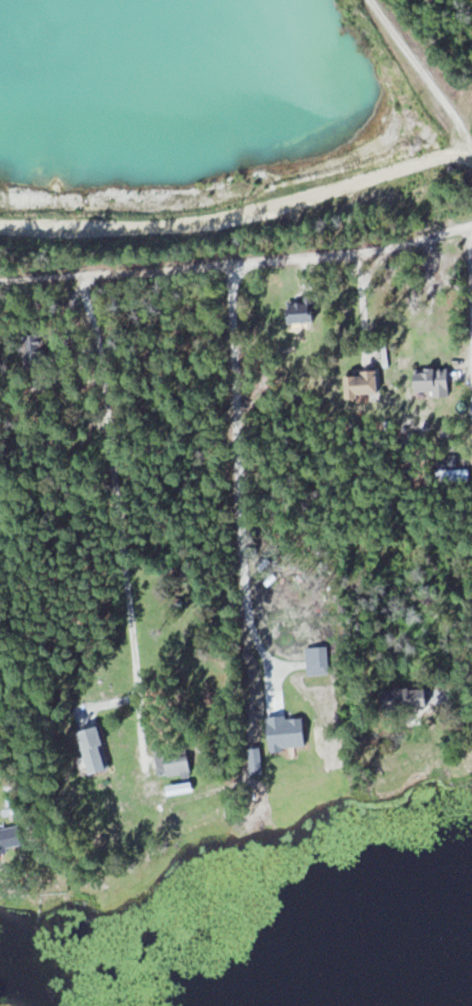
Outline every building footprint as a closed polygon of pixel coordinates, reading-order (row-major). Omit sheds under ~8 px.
[(291,323),(316,321),(315,298),(290,299),(291,323)] [(46,334),(27,334),(27,370),(46,370),(46,334)] [(416,367),(416,390),(435,390),(435,396),(451,396),(451,367),(416,367)] [(381,372),(348,373),(349,396),(382,395),(381,372)] [(430,708),(431,689),(387,689),(387,708),(430,708)] [(112,770),(102,726),(81,731),(91,775),(112,770)] [(188,745),(156,754),(162,778),(195,769),(188,745)] [(24,846),(22,827),(0,830),(0,849),(24,846)]
